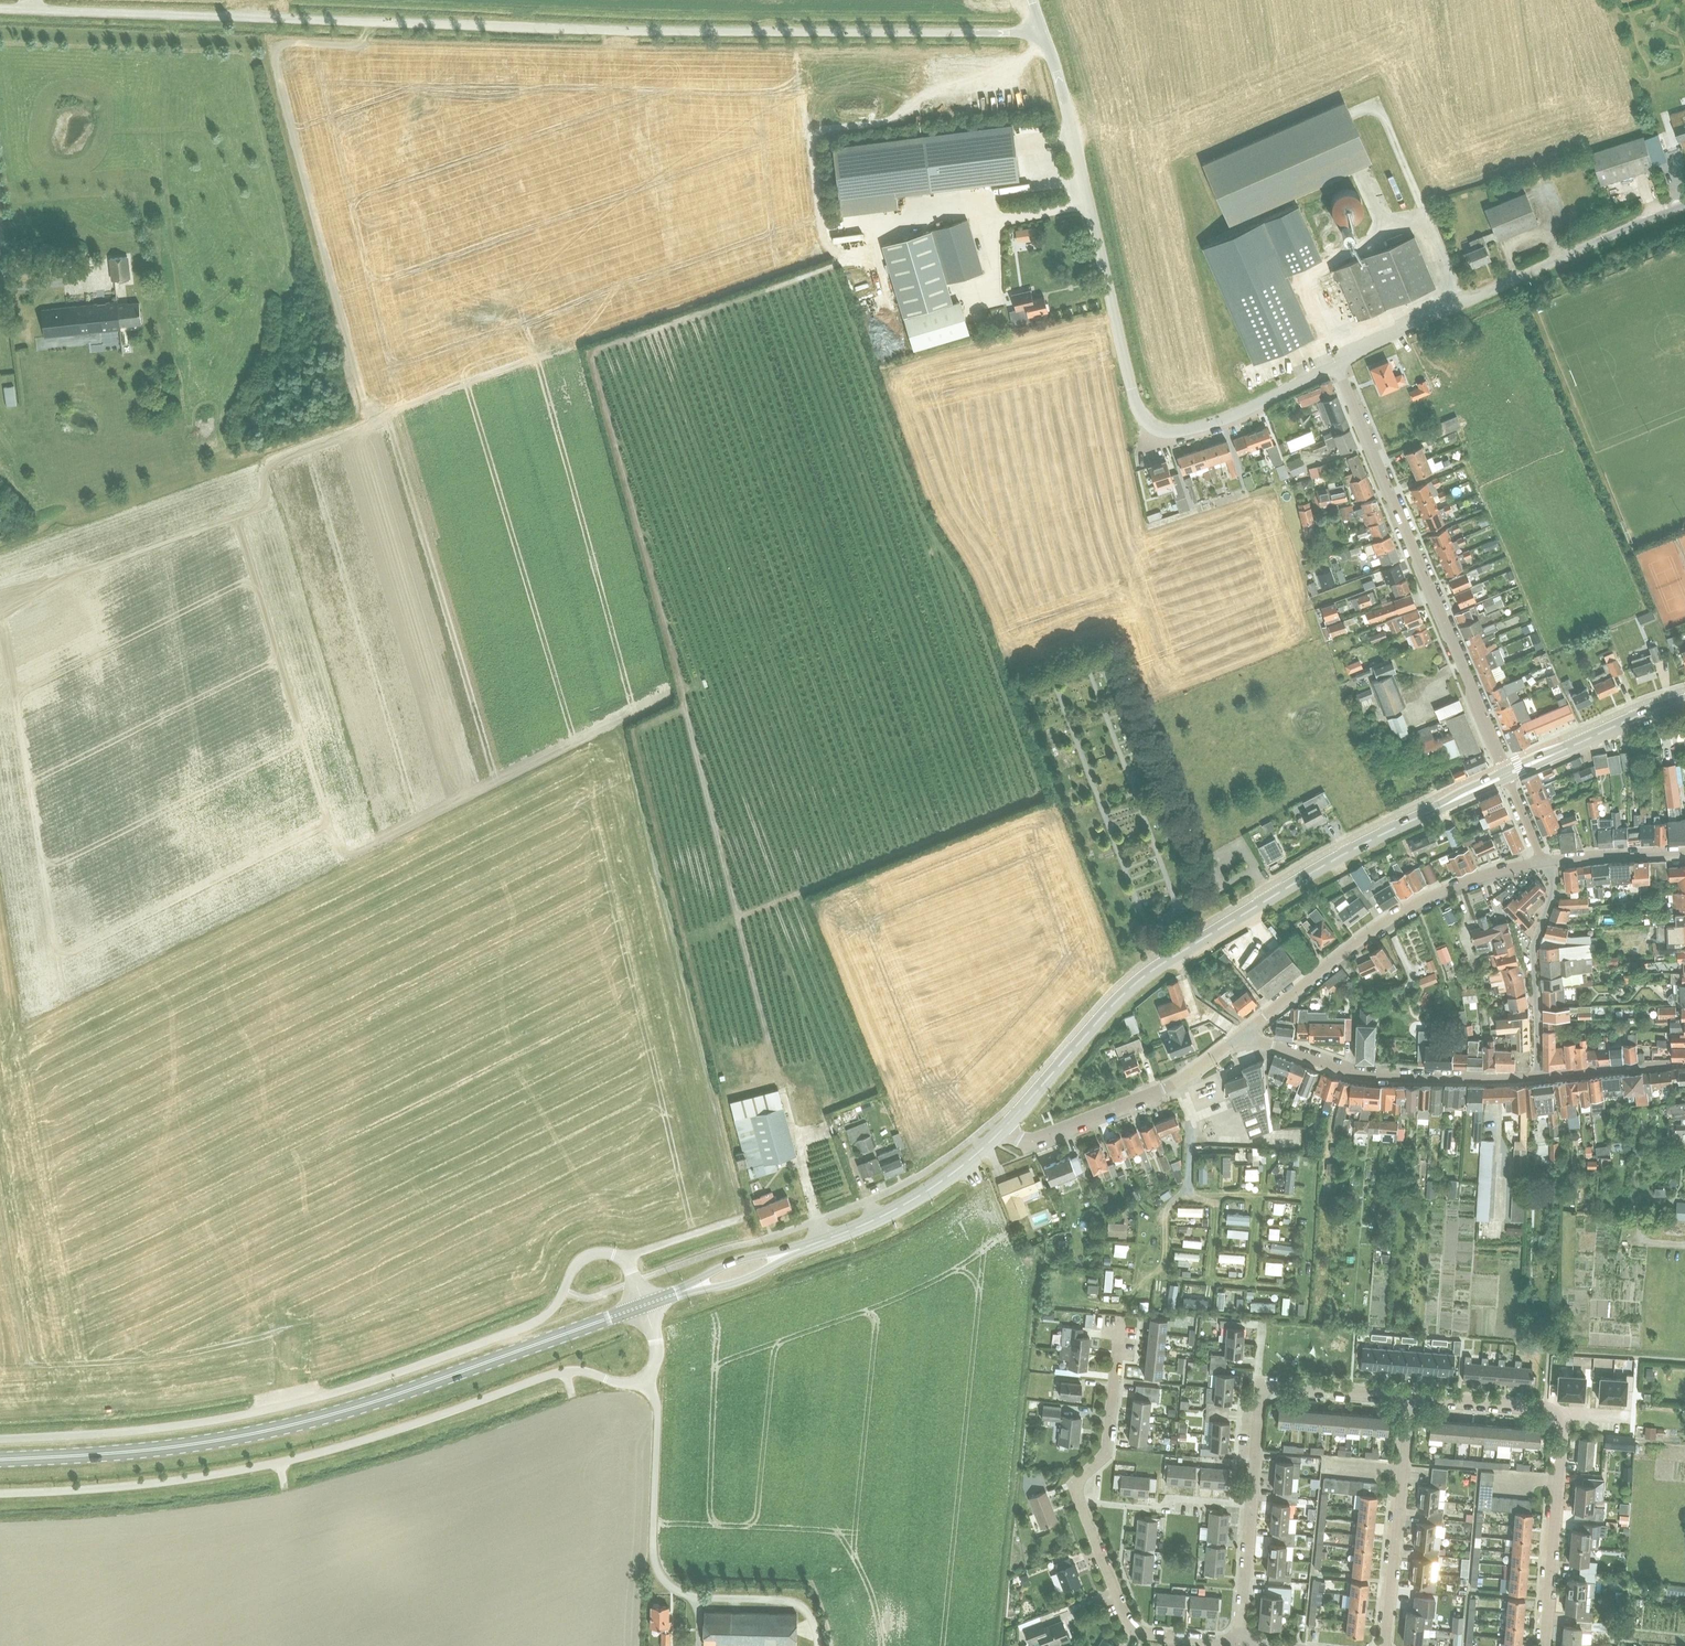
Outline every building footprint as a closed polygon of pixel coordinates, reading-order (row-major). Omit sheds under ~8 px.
[(1202,163),(1229,223),(1370,161),(1344,101),(1202,163)] [(1684,138),(1684,109),(1671,114),(1675,124),(1680,140),(1684,138)] [(841,201),(931,190),(1018,179),(1012,124),(834,147),(841,201)] [(1658,134),(1645,138),(1651,156),(1664,152),(1658,134)] [(1602,185),(1654,168),(1651,156),(1645,138),(1644,136),(1592,153),(1602,185)] [(1356,205),(1357,202),(1356,200),(1356,197),(1354,195),(1353,193),(1349,190),(1346,189),(1344,189),(1341,189),(1338,190),(1334,192),(1332,194),(1331,197),(1330,200),(1330,202),(1330,205),(1330,207),(1332,209),(1333,212),(1336,214),(1338,215),(1340,216),(1343,216),(1345,216),(1348,215),(1350,214),(1353,212),(1355,208),(1356,205)] [(1497,240),(1538,223),(1525,192),(1484,209),(1497,240)] [(1297,207),(1204,248),(1254,361),(1312,336),(1285,274),(1320,258),(1297,207)] [(1335,227),(1336,223),(1335,220),(1333,217),(1330,215),(1327,215),(1323,215),(1321,217),(1319,220),(1319,223),(1319,226),(1321,229),(1322,230),(1324,231),(1327,232),(1330,231),(1333,229),(1335,227)] [(931,286),(932,287),(946,283),(983,272),(967,219),(915,235),(930,286),(931,286)] [(1035,227),(1028,228),(1030,239),(1037,238),(1035,227)] [(952,303),(946,283),(932,287),(931,286),(930,286),(915,235),(882,245),(913,350),(926,346),(969,333),(959,301),(952,303)] [(1376,251),(1335,269),(1337,273),(1356,319),(1435,286),(1413,235),(1376,251)] [(1472,266),(1490,259),(1484,245),(1486,244),(1482,236),(1469,241),(1472,249),(1467,252),(1472,266)] [(1344,250),(1345,246),(1344,243),(1343,240),(1341,239),(1339,238),(1337,238),(1334,238),(1331,240),(1329,242),(1328,246),(1328,249),(1330,252),(1333,254),(1335,255),(1339,254),(1342,253),(1344,250)] [(127,256),(108,258),(110,280),(130,278),(127,256)] [(1030,290),(1012,294),(1015,309),(1010,310),(1013,323),(1036,317),(1036,314),(1047,311),(1044,296),(1032,299),(1030,290)] [(117,326),(140,323),(138,302),(116,305),(115,301),(42,309),(45,337),(118,329),(117,326)] [(1387,360),(1370,368),(1374,377),(1373,377),(1376,384),(1377,384),(1380,393),(1398,385),(1397,385),(1405,382),(1401,373),(1394,376),(1388,361),(1387,360)] [(1417,382),(1419,387),(1410,391),(1413,398),(1430,391),(1425,379),(1417,382)] [(1336,393),(1330,380),(1319,384),(1321,387),(1316,389),(1303,394),(1297,396),(1301,407),(1317,401),(1336,393)] [(13,385),(3,387),(6,406),(16,405),(13,385)] [(1336,393),(1317,401),(1325,424),(1331,422),(1333,421),(1336,430),(1340,429),(1348,426),(1349,426),(1337,395),(1336,393)] [(1272,411),(1268,412),(1271,419),(1275,417),(1280,415),(1278,409),(1272,411)] [(1436,436),(1460,425),(1456,416),(1432,426),(1436,436)] [(1266,426),(1254,430),(1260,446),(1265,444),(1267,447),(1273,465),(1282,461),(1275,444),(1273,445),(1266,426)] [(1314,451),(1326,446),(1327,448),(1337,444),(1340,451),(1355,445),(1349,429),(1333,435),(1311,444),(1314,451)] [(1260,446),(1254,430),(1232,439),(1238,454),(1260,446)] [(1453,432),(1448,434),(1451,442),(1457,439),(1453,432)] [(1226,440),(1213,444),(1218,460),(1225,458),(1231,475),(1236,473),(1226,440)] [(1218,460),(1213,444),(1202,448),(1207,464),(1211,476),(1213,481),(1218,480),(1214,468),(1213,462),(1218,460)] [(1410,465),(1426,458),(1421,447),(1406,453),(1410,465)] [(1190,452),(1195,468),(1207,464),(1202,448),(1190,452)] [(1194,468),(1189,452),(1177,456),(1182,472),(1194,468)] [(1343,476),(1345,482),(1365,475),(1357,454),(1347,458),(1353,472),(1343,476)] [(1292,475),(1305,469),(1299,456),(1287,462),(1292,475)] [(1426,458),(1410,465),(1415,477),(1431,470),(1436,468),(1434,462),(1431,456),(1426,458)] [(1165,459),(1148,465),(1155,487),(1158,495),(1172,491),(1175,499),(1179,512),(1189,509),(1185,496),(1177,473),(1170,475),(1165,459)] [(1436,468),(1443,465),(1440,459),(1434,462),(1436,468)] [(1284,463),(1275,466),(1277,473),(1286,469),(1284,463)] [(1207,464),(1195,468),(1197,473),(1202,471),(1204,478),(1211,476),(1207,464)] [(1311,478),(1318,476),(1324,475),(1324,472),(1322,464),(1309,468),(1311,478)] [(1246,489),(1253,487),(1249,475),(1243,477),(1246,489)] [(1365,475),(1345,482),(1344,483),(1346,486),(1350,485),(1356,500),(1373,493),(1366,475),(1365,475)] [(1190,476),(1184,478),(1186,484),(1187,484),(1191,483),(1192,483),(1190,476)] [(1410,488),(1416,502),(1432,495),(1437,492),(1434,485),(1440,482),(1438,477),(1431,480),(1426,482),(1410,488)] [(1327,488),(1330,502),(1346,499),(1344,489),(1343,490),(1342,484),(1335,486),(1334,481),(1326,483),(1327,488)] [(1330,502),(1327,488),(1316,491),(1319,505),(1330,502)] [(1439,499),(1446,496),(1444,490),(1437,493),(1439,499)] [(1437,508),(1432,495),(1416,502),(1421,515),(1437,508)] [(1349,505),(1340,507),(1343,519),(1352,517),(1358,515),(1361,514),(1364,513),(1379,507),(1375,499),(1361,504),(1362,507),(1353,510),(1351,504),(1349,505)] [(1298,509),(1301,523),(1312,521),(1313,521),(1309,507),(1308,501),(1297,504),(1299,509),(1298,509)] [(1452,509),(1449,503),(1442,506),(1437,508),(1421,515),(1427,529),(1443,522),(1440,516),(1445,514),(1445,512),(1452,509)] [(1366,526),(1368,525),(1383,519),(1379,507),(1364,513),(1361,514),(1366,526)] [(1158,511),(1147,515),(1149,521),(1160,517),(1158,511)] [(1485,514),(1477,518),(1480,527),(1489,523),(1485,514)] [(1355,530),(1358,536),(1362,535),(1364,536),(1365,536),(1368,536),(1369,539),(1370,539),(1371,541),(1384,536),(1389,534),(1386,527),(1383,519),(1368,525),(1366,526),(1365,527),(1355,530)] [(1313,527),(1312,521),(1301,523),(1304,537),(1315,534),(1314,527),(1313,527)] [(1435,547),(1451,541),(1448,535),(1454,533),(1453,531),(1460,528),(1457,522),(1429,534),(1435,547)] [(1371,541),(1363,544),(1369,559),(1378,556),(1382,564),(1398,558),(1389,534),(1384,536),(1371,541)] [(1441,561),(1457,554),(1454,549),(1459,547),(1458,545),(1465,542),(1463,536),(1456,539),(1451,541),(1435,547),(1441,561)] [(1495,539),(1489,541),(1492,548),(1497,545),(1495,539)] [(1359,545),(1348,549),(1349,550),(1350,554),(1350,555),(1361,551),(1359,545)] [(1441,561),(1446,575),(1462,568),(1459,560),(1464,558),(1471,555),(1468,549),(1461,552),(1457,554),(1441,561)] [(1349,550),(1339,553),(1340,558),(1341,561),(1351,557),(1350,555),(1350,554),(1349,550)] [(1399,563),(1381,570),(1386,582),(1404,575),(1399,563)] [(1321,586),(1333,582),(1329,570),(1317,575),(1321,586)] [(1511,570),(1505,572),(1508,579),(1514,577),(1511,570)] [(1465,572),(1448,579),(1453,591),(1470,584),(1467,576),(1465,572)] [(1372,579),(1362,582),(1365,590),(1375,586),(1372,579)] [(1400,594),(1409,590),(1405,579),(1391,585),(1396,597),(1401,595),(1400,594)] [(1311,594),(1316,592),(1313,581),(1307,583),(1311,594)] [(1472,592),(1482,588),(1479,582),(1454,593),(1459,606),(1475,600),(1472,592)] [(1355,609),(1375,601),(1371,591),(1351,599),(1355,609)] [(1372,610),(1365,612),(1368,622),(1375,619),(1397,611),(1415,605),(1410,593),(1393,599),(1393,602),(1372,610)] [(1486,612),(1498,607),(1504,605),(1501,598),(1494,601),(1492,598),(1482,602),(1484,606),(1485,609),(1478,612),(1475,605),(1455,614),(1459,625),(1473,619),(1484,614),(1487,613),(1486,612)] [(1334,603),(1320,607),(1324,620),(1326,625),(1322,627),(1326,639),(1331,637),(1331,635),(1346,629),(1345,625),(1354,621),(1353,616),(1340,620),(1334,603)] [(1482,622),(1495,617),(1501,614),(1498,607),(1486,612),(1487,613),(1484,614),(1473,619),(1459,625),(1464,635),(1482,627),(1484,627),(1482,622)] [(1394,617),(1386,620),(1392,632),(1400,629),(1398,625),(1405,622),(1407,626),(1422,620),(1417,609),(1401,614),(1394,617)] [(1651,609),(1645,612),(1648,619),(1654,617),(1651,609)] [(1524,611),(1517,614),(1520,621),(1527,618),(1524,611)] [(1423,623),(1403,631),(1406,636),(1410,635),(1415,647),(1430,640),(1423,623)] [(1484,627),(1482,627),(1464,635),(1468,646),(1482,640),(1494,635),(1492,631),(1496,630),(1494,623),(1484,627)] [(1527,625),(1521,627),(1524,633),(1530,631),(1527,625)] [(1384,630),(1377,633),(1379,638),(1386,636),(1384,630)] [(1536,630),(1529,633),(1533,642),(1540,639),(1536,630)] [(1485,647),(1482,640),(1468,646),(1473,657),(1496,647),(1494,643),(1485,647)] [(1651,653),(1644,655),(1631,660),(1637,680),(1639,679),(1640,681),(1646,679),(1645,677),(1655,674),(1651,660),(1653,660),(1660,658),(1656,645),(1649,647),(1651,653)] [(1496,647),(1473,657),(1479,672),(1490,668),(1504,662),(1498,647),(1496,647)] [(1537,655),(1542,667),(1550,663),(1545,651),(1537,655)] [(1404,704),(1392,673),(1395,671),(1390,658),(1354,672),(1355,675),(1351,677),(1353,680),(1374,671),(1377,678),(1370,681),(1382,713),(1404,704)] [(1591,677),(1593,682),(1599,696),(1601,695),(1601,696),(1607,694),(1606,693),(1618,688),(1613,675),(1621,671),(1615,658),(1602,664),(1605,671),(1591,677)] [(1362,667),(1359,660),(1348,664),(1351,672),(1362,667)] [(1490,668),(1479,672),(1487,690),(1504,683),(1501,677),(1495,680),(1490,668)] [(1546,676),(1545,676),(1546,678),(1550,686),(1558,682),(1554,672),(1546,676)] [(1504,683),(1487,690),(1491,699),(1513,691),(1524,686),(1520,676),(1504,683)] [(1569,688),(1573,686),(1569,678),(1561,681),(1566,693),(1571,691),(1569,688)] [(1358,700),(1372,695),(1370,688),(1355,694),(1358,700)] [(1577,706),(1591,700),(1585,688),(1572,694),(1577,706)] [(1513,691),(1491,699),(1494,708),(1514,700),(1514,701),(1516,700),(1513,691)] [(1564,697),(1556,700),(1559,707),(1567,703),(1564,697)] [(1462,708),(1458,698),(1434,708),(1439,721),(1445,719),(1463,711),(1462,708)] [(1514,700),(1494,708),(1503,730),(1522,722),(1531,718),(1522,698),(1516,700),(1514,701),(1514,700)] [(1522,722),(1503,730),(1512,750),(1538,739),(1535,732),(1541,729),(1573,716),(1568,703),(1567,703),(1559,707),(1558,707),(1531,718),(1522,722)] [(1463,711),(1445,719),(1448,725),(1466,717),(1463,711)] [(1406,727),(1401,714),(1387,719),(1392,733),(1397,731),(1400,738),(1408,735),(1405,728),(1406,727)] [(1466,717),(1448,725),(1450,730),(1451,731),(1469,724),(1466,717)] [(1675,723),(1666,725),(1667,733),(1676,731),(1675,723)] [(1469,724),(1451,731),(1453,738),(1472,730),(1469,724)] [(1451,731),(1450,730),(1433,738),(1428,726),(1415,731),(1432,770),(1462,757),(1459,751),(1456,744),(1453,738),(1451,731)] [(1472,730),(1453,738),(1456,744),(1474,736),(1472,730)] [(1477,743),(1474,736),(1456,744),(1459,751),(1477,743)] [(1477,743),(1459,751),(1462,757),(1480,749),(1477,743)] [(1631,751),(1621,753),(1625,770),(1635,767),(1631,751)] [(1455,778),(1481,767),(1487,764),(1481,752),(1462,760),(1465,767),(1463,768),(1452,772),(1455,778)] [(1606,752),(1593,754),(1597,774),(1610,771),(1609,765),(1607,756),(1607,755),(1606,752)] [(1618,754),(1607,756),(1609,765),(1620,763),(1618,754)] [(1660,755),(1653,756),(1655,766),(1662,765),(1660,755)] [(1579,757),(1571,761),(1574,767),(1582,763),(1579,757)] [(1432,774),(1429,767),(1427,761),(1421,764),(1426,776),(1432,774)] [(1669,816),(1670,820),(1669,820),(1670,842),(1684,842),(1684,814),(1682,814),(1680,797),(1675,763),(1662,765),(1664,772),(1668,808),(1669,816)] [(1594,774),(1591,766),(1574,773),(1577,781),(1594,774)] [(1551,767),(1543,771),(1545,777),(1551,775),(1555,774),(1552,768),(1552,767),(1551,767)] [(1527,791),(1543,785),(1538,773),(1522,779),(1527,791)] [(1164,778),(1155,781),(1157,788),(1166,785),(1164,778)] [(1543,785),(1527,791),(1532,803),(1546,798),(1552,795),(1551,794),(1556,792),(1551,782),(1543,785)] [(1307,809),(1301,813),(1307,825),(1314,821),(1316,824),(1326,819),(1320,807),(1330,802),(1324,790),(1302,801),(1307,809)] [(1546,798),(1532,803),(1537,816),(1553,809),(1550,802),(1555,800),(1555,801),(1565,797),(1563,791),(1548,797),(1546,798)] [(1483,813),(1504,804),(1499,792),(1478,801),(1483,813)] [(1590,801),(1588,801),(1595,846),(1614,845),(1614,828),(1613,818),(1600,819),(1597,800),(1602,799),(1601,795),(1590,797),(1590,801)] [(1509,816),(1504,804),(1483,813),(1489,825),(1509,816)] [(1655,825),(1655,823),(1646,823),(1646,807),(1641,808),(1641,813),(1641,815),(1642,823),(1642,844),(1656,843),(1656,836),(1655,825)] [(1560,826),(1553,809),(1537,816),(1545,834),(1561,828),(1563,827),(1562,826),(1560,826)] [(1629,844),(1629,826),(1629,822),(1625,822),(1625,826),(1618,826),(1618,822),(1620,822),(1620,811),(1613,812),(1613,818),(1614,828),(1614,845),(1629,844)] [(1576,813),(1561,818),(1564,826),(1572,823),(1575,823),(1579,821),(1576,813)] [(1634,826),(1629,826),(1629,844),(1642,844),(1642,823),(1641,815),(1641,813),(1634,814),(1634,826)] [(1656,836),(1656,843),(1668,842),(1667,822),(1660,823),(1659,814),(1657,814),(1657,816),(1655,816),(1655,823),(1655,825),(1656,836)] [(1575,823),(1572,823),(1564,826),(1563,827),(1561,828),(1561,831),(1562,841),(1560,843),(1560,847),(1562,847),(1563,850),(1584,847),(1575,823)] [(1444,829),(1452,846),(1462,842),(1454,825),(1444,829)] [(1513,852),(1524,847),(1514,825),(1503,830),(1513,852)] [(1498,832),(1492,835),(1495,842),(1501,840),(1498,832)] [(1413,853),(1438,843),(1433,833),(1418,839),(1417,837),(1408,841),(1413,853)] [(1468,835),(1461,838),(1464,846),(1472,842),(1468,835)] [(1274,838),(1258,847),(1266,863),(1283,854),(1274,838)] [(1477,855),(1495,847),(1491,838),(1483,842),(1482,839),(1472,844),(1477,855)] [(1446,863),(1450,871),(1455,868),(1457,874),(1476,866),(1468,849),(1460,852),(1458,849),(1448,854),(1451,861),(1446,863)] [(1610,879),(1611,883),(1629,883),(1643,882),(1648,881),(1651,881),(1650,861),(1649,861),(1649,860),(1621,862),(1609,863),(1611,879),(1610,879)] [(1658,861),(1659,881),(1667,880),(1666,860),(1658,861)] [(1650,861),(1651,881),(1659,881),(1658,861),(1650,861)] [(1400,897),(1427,884),(1419,866),(1404,873),(1397,862),(1392,864),(1398,877),(1392,880),(1400,897)] [(1428,883),(1437,878),(1429,862),(1420,866),(1428,883)] [(1593,864),(1585,866),(1587,880),(1587,884),(1587,885),(1596,885),(1595,881),(1610,879),(1611,879),(1609,863),(1593,864)] [(1350,871),(1349,871),(1357,885),(1358,884),(1362,891),(1363,891),(1372,905),(1378,901),(1383,908),(1398,899),(1389,881),(1385,874),(1375,880),(1373,878),(1371,879),(1362,865),(1361,864),(1350,871)] [(1566,875),(1561,876),(1562,882),(1566,881),(1567,889),(1571,889),(1578,889),(1580,888),(1579,885),(1587,884),(1587,880),(1585,866),(1575,867),(1565,868),(1566,875)] [(1669,867),(1670,880),(1678,879),(1678,888),(1668,888),(1668,893),(1673,892),(1684,891),(1684,866),(1669,867)] [(1541,893),(1546,889),(1536,878),(1517,896),(1513,891),(1511,894),(1506,889),(1499,894),(1501,897),(1500,898),(1506,904),(1503,907),(1524,929),(1535,919),(1530,913),(1545,898),(1541,893)] [(1345,898),(1335,906),(1340,911),(1339,912),(1348,924),(1368,909),(1367,908),(1372,905),(1363,891),(1362,891),(1358,884),(1357,885),(1353,887),(1355,892),(1357,895),(1358,897),(1349,904),(1345,898)] [(1602,886),(1595,886),(1596,895),(1599,895),(1603,895),(1602,886)] [(1673,892),(1674,901),(1672,901),(1673,908),(1667,909),(1667,913),(1674,912),(1681,912),(1684,911),(1684,891),(1673,892)] [(1650,894),(1640,894),(1641,903),(1650,902),(1650,894)] [(1560,898),(1559,906),(1571,909),(1571,906),(1589,906),(1588,897),(1579,897),(1571,898),(1560,898)] [(1551,917),(1567,921),(1569,913),(1589,912),(1589,910),(1592,910),(1592,906),(1589,906),(1571,906),(1571,909),(1559,906),(1555,905),(1551,917)] [(1452,907),(1443,911),(1449,923),(1457,919),(1452,907)] [(1320,945),(1333,935),(1327,928),(1329,927),(1323,920),(1325,918),(1316,908),(1309,913),(1317,923),(1313,927),(1306,919),(1302,923),(1320,945)] [(1667,913),(1656,913),(1656,923),(1667,923),(1667,924),(1684,923),(1684,911),(1681,912),(1674,912),(1667,913)] [(1482,928),(1490,925),(1486,915),(1478,918),(1482,928)] [(1492,937),(1511,931),(1508,921),(1482,929),(1481,927),(1471,929),(1475,943),(1476,942),(1492,937)] [(1684,923),(1667,924),(1657,924),(1658,941),(1675,940),(1675,941),(1684,941),(1684,923)] [(1548,924),(1544,935),(1554,937),(1566,939),(1566,944),(1587,942),(1587,937),(1578,937),(1567,935),(1569,928),(1548,924)] [(1492,937),(1476,942),(1479,952),(1494,948),(1496,953),(1490,954),(1494,969),(1500,968),(1518,964),(1519,963),(1514,943),(1513,943),(1511,935),(1512,935),(1511,931),(1492,937)] [(1294,932),(1280,943),(1301,969),(1315,958),(1294,932)] [(1554,937),(1544,935),(1540,946),(1541,958),(1555,957),(1591,955),(1591,956),(1596,955),(1595,942),(1587,942),(1566,944),(1566,939),(1554,937)] [(1675,941),(1675,940),(1658,941),(1653,941),(1653,953),(1678,950),(1679,959),(1680,959),(1684,959),(1684,941),(1675,941)] [(1301,969),(1280,943),(1246,971),(1267,997),(1301,969)] [(1392,971),(1397,968),(1383,945),(1371,953),(1374,956),(1359,963),(1364,974),(1381,966),(1383,970),(1388,966),(1392,971)] [(1447,945),(1437,949),(1441,958),(1450,954),(1447,945)] [(1223,954),(1218,957),(1223,964),(1228,960),(1223,954)] [(1555,957),(1541,958),(1542,970),(1542,976),(1562,974),(1582,972),(1592,971),(1591,956),(1591,955),(1555,957)] [(1518,964),(1500,968),(1494,969),(1489,970),(1494,991),(1507,988),(1508,993),(1512,992),(1512,995),(1527,992),(1524,977),(1519,963),(1518,964)] [(1337,987),(1333,982),(1346,972),(1343,968),(1325,982),(1332,991),(1337,987)] [(1435,972),(1425,976),(1428,984),(1438,981),(1435,972)] [(1684,972),(1682,972),(1682,977),(1673,977),(1673,982),(1677,982),(1684,982),(1684,972)] [(1562,974),(1542,976),(1543,988),(1563,987),(1563,986),(1562,974)] [(1167,984),(1169,992),(1172,999),(1156,1005),(1163,1022),(1189,1013),(1177,980),(1167,984)] [(1677,982),(1678,992),(1671,992),(1668,995),(1668,1000),(1672,1003),(1682,1003),(1684,1003),(1684,982),(1677,982)] [(1219,993),(1214,997),(1222,1008),(1227,1004),(1228,1005),(1233,1001),(1237,1006),(1236,1006),(1237,1008),(1238,1007),(1242,1012),(1256,1001),(1246,989),(1237,996),(1229,987),(1221,994),(1219,993)] [(1563,987),(1543,988),(1544,1007),(1558,1007),(1558,1006),(1558,1003),(1565,1003),(1564,987),(1563,987)] [(1510,1000),(1506,1002),(1507,1007),(1511,1008),(1511,1009),(1518,1008),(1529,1006),(1527,992),(1512,995),(1512,992),(1508,993),(1510,999),(1510,1000)] [(1464,1002),(1479,1000),(1478,993),(1464,995),(1464,1002)] [(1682,1003),(1682,1009),(1676,1009),(1676,1006),(1659,1006),(1659,1016),(1670,1016),(1684,1016),(1684,1003),(1682,1003)] [(1558,1007),(1544,1007),(1544,1018),(1546,1018),(1555,1018),(1571,1018),(1571,1011),(1578,1011),(1578,1018),(1591,1017),(1591,1005),(1558,1006),(1558,1007)] [(1375,1018),(1375,1014),(1375,1007),(1361,1006),(1360,1022),(1358,1022),(1357,1060),(1376,1061),(1377,1022),(1377,1020),(1377,1019),(1375,1018)] [(1511,1009),(1509,1009),(1510,1015),(1497,1017),(1497,1023),(1514,1022),(1513,1018),(1530,1016),(1529,1006),(1518,1008),(1511,1009)] [(1298,1019),(1299,1008),(1292,1008),(1291,1020),(1278,1019),(1276,1036),(1294,1038),(1296,1020),(1296,1019),(1298,1019)] [(1296,1019),(1296,1020),(1299,1021),(1298,1038),(1309,1039),(1345,1039),(1346,1017),(1328,1016),(1328,1011),(1309,1010),(1309,1008),(1299,1008),(1298,1019),(1296,1019)] [(1139,1031),(1133,1015),(1124,1018),(1130,1034),(1139,1031)] [(1497,1023),(1498,1028),(1499,1034),(1511,1034),(1512,1039),(1518,1039),(1518,1046),(1530,1046),(1530,1016),(1513,1018),(1514,1022),(1497,1023)] [(1655,1016),(1655,1023),(1667,1023),(1667,1018),(1671,1018),(1671,1031),(1684,1030),(1684,1016),(1670,1016),(1659,1016),(1655,1016)] [(1546,1018),(1544,1018),(1544,1030),(1548,1030),(1555,1029),(1555,1018),(1546,1018)] [(1171,1036),(1163,1039),(1170,1057),(1195,1048),(1188,1029),(1185,1030),(1182,1022),(1171,1026),(1168,1027),(1171,1036)] [(1468,1034),(1467,1025),(1462,1025),(1463,1035),(1465,1035),(1465,1042),(1454,1041),(1454,1045),(1453,1065),(1468,1066),(1469,1038),(1469,1035),(1469,1036),(1468,1034)] [(1565,1045),(1565,1043),(1562,1044),(1562,1046),(1556,1046),(1555,1029),(1548,1030),(1544,1030),(1544,1067),(1567,1065),(1566,1045),(1565,1045)] [(1419,1030),(1419,1056),(1418,1064),(1425,1064),(1453,1065),(1454,1045),(1430,1044),(1431,1031),(1428,1031),(1428,1030),(1419,1030)] [(1604,1031),(1604,1035),(1603,1035),(1604,1040),(1598,1040),(1598,1044),(1599,1048),(1600,1062),(1611,1061),(1610,1048),(1610,1047),(1607,1047),(1607,1044),(1610,1044),(1610,1042),(1609,1030),(1604,1031)] [(1666,1039),(1657,1038),(1657,1045),(1672,1046),(1684,1046),(1684,1030),(1671,1031),(1671,1042),(1666,1042),(1666,1039)] [(1587,1044),(1586,1031),(1580,1032),(1581,1044),(1576,1045),(1578,1065),(1589,1063),(1587,1049),(1587,1044)] [(1499,1034),(1494,1034),(1494,1038),(1494,1039),(1494,1041),(1505,1041),(1505,1048),(1495,1048),(1496,1067),(1516,1068),(1516,1056),(1512,1056),(1512,1041),(1509,1041),(1509,1039),(1512,1039),(1511,1034),(1499,1034)] [(1138,1038),(1123,1044),(1116,1047),(1120,1057),(1126,1074),(1140,1068),(1134,1051),(1142,1048),(1138,1038)] [(1469,1038),(1468,1066),(1484,1066),(1483,1045),(1483,1043),(1483,1039),(1469,1038)] [(1483,1045),(1484,1066),(1496,1067),(1495,1048),(1494,1041),(1494,1039),(1494,1038),(1488,1038),(1489,1043),(1483,1043),(1483,1045)] [(1518,1039),(1512,1039),(1509,1039),(1509,1041),(1512,1041),(1512,1056),(1516,1056),(1516,1068),(1527,1068),(1531,1064),(1530,1046),(1518,1046),(1518,1039)] [(1565,1042),(1565,1043),(1565,1045),(1566,1045),(1567,1065),(1578,1065),(1576,1045),(1576,1041),(1565,1042)] [(1622,1041),(1610,1042),(1610,1044),(1607,1044),(1607,1047),(1610,1047),(1610,1048),(1611,1061),(1617,1061),(1624,1060),(1622,1047),(1622,1044),(1622,1041)] [(1636,1043),(1622,1044),(1622,1047),(1624,1060),(1637,1059),(1643,1059),(1643,1052),(1637,1052),(1636,1043)] [(1672,1046),(1672,1059),(1684,1059),(1684,1046),(1672,1046)] [(1599,1048),(1587,1049),(1589,1063),(1600,1062),(1599,1048)] [(1291,1067),(1293,1062),(1275,1054),(1274,1056),(1269,1074),(1273,1076),(1275,1072),(1278,1073),(1275,1080),(1282,1083),(1286,1073),(1288,1074),(1291,1067)] [(1267,1097),(1264,1060),(1244,1068),(1246,1074),(1226,1082),(1227,1084),(1227,1095),(1231,1094),(1236,1109),(1241,1107),(1244,1117),(1268,1107),(1267,1097)] [(1291,1067),(1288,1074),(1289,1075),(1286,1081),(1294,1084),(1292,1088),(1297,1090),(1306,1067),(1293,1062),(1291,1067)] [(1306,1067),(1297,1090),(1294,1098),(1298,1100),(1301,1091),(1308,1094),(1309,1094),(1310,1094),(1311,1091),(1310,1090),(1317,1072),(1306,1067)] [(1652,1087),(1673,1084),(1673,1080),(1679,1079),(1679,1080),(1684,1080),(1684,1067),(1679,1068),(1672,1069),(1672,1070),(1650,1072),(1652,1087)] [(1650,1072),(1623,1074),(1625,1094),(1638,1093),(1640,1104),(1649,1103),(1649,1102),(1648,1096),(1653,1096),(1652,1087),(1650,1072)] [(1333,1099),(1339,1079),(1322,1073),(1316,1091),(1322,1093),(1321,1095),(1328,1097),(1325,1106),(1330,1107),(1333,1099)] [(1623,1074),(1602,1076),(1603,1090),(1616,1089),(1616,1095),(1625,1094),(1623,1074)] [(1602,1076),(1588,1078),(1589,1090),(1591,1103),(1591,1110),(1592,1112),(1597,1112),(1605,1111),(1605,1109),(1604,1098),(1603,1090),(1602,1076)] [(1581,1104),(1581,1112),(1591,1110),(1591,1103),(1589,1090),(1588,1078),(1578,1079),(1580,1100),(1581,1104)] [(1334,1132),(1341,1133),(1344,1117),(1345,1111),(1346,1107),(1347,1103),(1348,1103),(1349,1083),(1339,1079),(1333,1099),(1340,1101),(1337,1116),(1334,1132)] [(1580,1125),(1579,1114),(1576,1114),(1575,1101),(1580,1100),(1578,1079),(1566,1081),(1569,1115),(1567,1115),(1568,1124),(1577,1123),(1577,1125),(1580,1125)] [(1569,1115),(1566,1081),(1556,1082),(1558,1102),(1561,1102),(1561,1104),(1562,1116),(1567,1115),(1569,1115)] [(1347,1103),(1346,1107),(1349,1107),(1356,1108),(1355,1119),(1356,1119),(1360,1119),(1362,1105),(1364,1105),(1364,1102),(1365,1097),(1365,1084),(1351,1083),(1349,1083),(1348,1103),(1347,1103)] [(1527,1104),(1528,1115),(1539,1114),(1539,1111),(1549,1110),(1551,1134),(1558,1133),(1556,1109),(1555,1109),(1553,1096),(1556,1096),(1554,1083),(1546,1084),(1534,1085),(1526,1085),(1527,1104)] [(1355,1124),(1354,1125),(1355,1125),(1355,1130),(1371,1131),(1374,1131),(1373,1140),(1381,1140),(1382,1132),(1379,1132),(1380,1121),(1369,1120),(1371,1106),(1380,1107),(1381,1086),(1365,1084),(1365,1097),(1364,1102),(1364,1105),(1362,1105),(1360,1119),(1356,1119),(1356,1124),(1355,1124)] [(1526,1085),(1505,1086),(1505,1099),(1506,1099),(1507,1110),(1521,1109),(1520,1140),(1515,1140),(1515,1147),(1527,1148),(1528,1119),(1528,1115),(1527,1104),(1526,1085)] [(1381,1086),(1380,1107),(1391,1107),(1391,1110),(1400,1111),(1401,1111),(1400,1101),(1397,1101),(1397,1086),(1381,1086)] [(1408,1114),(1408,1106),(1407,1106),(1407,1100),(1407,1086),(1397,1086),(1397,1101),(1400,1101),(1401,1111),(1400,1111),(1398,1122),(1397,1133),(1397,1138),(1404,1138),(1405,1127),(1401,1127),(1402,1113),(1408,1114)] [(1408,1106),(1408,1114),(1418,1113),(1418,1106),(1419,1086),(1407,1086),(1407,1100),(1407,1106),(1408,1106)] [(1418,1113),(1417,1117),(1429,1118),(1429,1107),(1431,1086),(1419,1086),(1418,1106),(1418,1113)] [(1429,1118),(1430,1118),(1430,1127),(1441,1127),(1442,1110),(1444,1111),(1444,1108),(1445,1086),(1431,1086),(1429,1107),(1429,1118)] [(1467,1086),(1445,1086),(1444,1108),(1453,1108),(1453,1107),(1465,1108),(1467,1086)] [(1481,1140),(1481,1139),(1483,1111),(1483,1101),(1483,1100),(1484,1086),(1469,1086),(1467,1108),(1476,1108),(1474,1140),(1475,1140),(1481,1140)] [(1505,1099),(1505,1086),(1488,1086),(1484,1086),(1483,1100),(1489,1100),(1505,1099)] [(1283,1100),(1276,1099),(1274,1110),(1281,1111),(1283,1100)] [(1669,1103),(1667,1103),(1668,1112),(1674,1112),(1684,1111),(1684,1102),(1669,1103)] [(796,1155),(782,1106),(735,1119),(743,1151),(736,1153),(739,1166),(747,1164),(751,1177),(777,1169),(775,1161),(796,1155)] [(1175,1115),(1155,1123),(1161,1137),(1171,1133),(1173,1138),(1181,1135),(1178,1127),(1179,1126),(1175,1115)] [(1352,1118),(1344,1117),(1341,1133),(1350,1134),(1352,1118)] [(859,1152),(876,1145),(866,1121),(846,1129),(851,1141),(854,1140),(859,1152)] [(1380,1121),(1379,1132),(1382,1132),(1381,1140),(1394,1141),(1394,1138),(1397,1138),(1397,1133),(1398,1122),(1380,1121)] [(1676,1123),(1676,1131),(1684,1131),(1684,1123),(1676,1123)] [(1169,1163),(1165,1153),(1161,1143),(1160,1143),(1153,1124),(1139,1129),(1146,1146),(1153,1144),(1154,1146),(1156,1145),(1160,1155),(1158,1156),(1164,1170),(1171,1167),(1169,1163)] [(1445,1127),(1444,1142),(1451,1143),(1453,1128),(1445,1127)] [(1152,1168),(1149,1160),(1144,1147),(1143,1147),(1137,1130),(1123,1135),(1130,1153),(1139,1149),(1147,1170),(1152,1168)] [(1624,1134),(1613,1135),(1613,1142),(1625,1141),(1624,1134)] [(1126,1167),(1132,1165),(1127,1154),(1120,1136),(1106,1142),(1113,1159),(1124,1155),(1125,1158),(1123,1158),(1126,1167)] [(1667,1136),(1658,1136),(1658,1146),(1667,1146),(1667,1136)] [(1550,1141),(1550,1162),(1559,1162),(1558,1141),(1551,1141),(1550,1141)] [(1105,1179),(1117,1174),(1116,1172),(1112,1163),(1107,1165),(1099,1145),(1085,1150),(1093,1172),(1101,1169),(1105,1179)] [(892,1149),(878,1155),(880,1161),(886,1176),(904,1169),(904,1168),(906,1165),(904,1161),(901,1162),(898,1155),(902,1153),(899,1146),(892,1149)] [(1337,1154),(1336,1161),(1346,1162),(1347,1154),(1337,1154)] [(1058,1180),(1083,1171),(1077,1155),(1069,1158),(1069,1156),(1043,1166),(1048,1179),(1056,1176),(1058,1180)] [(875,1157),(857,1164),(862,1178),(881,1170),(875,1157)] [(1178,1160),(1169,1163),(1171,1167),(1172,1170),(1179,1167),(1181,1166),(1178,1160)] [(1328,1162),(1327,1174),(1335,1174),(1335,1163),(1328,1162)] [(1275,1166),(1271,1171),(1277,1176),(1281,1171),(1275,1166)] [(1172,1170),(1177,1183),(1181,1181),(1182,1173),(1179,1167),(1172,1170)] [(1122,1170),(1116,1172),(1119,1180),(1125,1177),(1122,1170)] [(1020,1194),(1037,1188),(1035,1184),(1034,1182),(1030,1171),(999,1183),(1012,1217),(1027,1212),(1020,1194)] [(1291,1195),(1293,1172),(1285,1171),(1283,1194),(1291,1195)] [(1427,1180),(1426,1197),(1435,1197),(1435,1181),(1427,1180)] [(1450,1180),(1449,1197),(1457,1197),(1458,1181),(1450,1180)] [(761,1196),(753,1199),(762,1223),(778,1217),(776,1213),(792,1207),(787,1195),(775,1200),(771,1192),(761,1196)] [(1676,1217),(1684,1218),(1684,1204),(1677,1204),(1676,1217)] [(1150,1318),(1148,1333),(1164,1335),(1166,1320),(1150,1318)] [(1406,1318),(1406,1327),(1415,1327),(1415,1319),(1406,1318)] [(1219,1320),(1218,1327),(1226,1327),(1225,1334),(1219,1334),(1218,1340),(1224,1341),(1242,1343),(1243,1329),(1239,1328),(1240,1322),(1219,1320)] [(1060,1344),(1060,1351),(1087,1354),(1089,1338),(1081,1337),(1082,1329),(1068,1328),(1062,1327),(1060,1344)] [(1552,1330),(1551,1344),(1559,1344),(1560,1331),(1552,1330)] [(1148,1333),(1146,1347),(1162,1349),(1164,1335),(1148,1333)] [(1242,1343),(1224,1341),(1223,1355),(1210,1354),(1209,1361),(1226,1362),(1226,1356),(1241,1357),(1242,1343)] [(1362,1346),(1360,1368),(1376,1369),(1377,1348),(1362,1346)] [(1162,1349),(1146,1347),(1145,1361),(1161,1363),(1162,1349)] [(1377,1348),(1376,1369),(1391,1370),(1393,1349),(1377,1348)] [(1393,1349),(1391,1370),(1406,1372),(1408,1350),(1393,1349)] [(1408,1350),(1406,1372),(1421,1373),(1423,1351),(1408,1350)] [(1087,1354),(1060,1351),(1059,1358),(1068,1359),(1067,1368),(1085,1370),(1087,1354)] [(1423,1351),(1421,1373),(1436,1374),(1437,1374),(1438,1352),(1423,1351)] [(1438,1352),(1437,1374),(1452,1375),(1454,1354),(1438,1352)] [(1464,1355),(1463,1380),(1474,1380),(1474,1383),(1479,1384),(1480,1381),(1481,1364),(1470,1363),(1471,1356),(1464,1355)] [(1481,1364),(1480,1381),(1491,1382),(1491,1385),(1496,1385),(1496,1382),(1498,1365),(1487,1364),(1488,1357),(1482,1356),(1481,1364)] [(1498,1365),(1496,1382),(1508,1383),(1507,1386),(1513,1387),(1513,1384),(1515,1366),(1504,1366),(1504,1358),(1498,1358),(1498,1365)] [(1515,1366),(1513,1384),(1524,1384),(1524,1387),(1529,1388),(1530,1385),(1530,1384),(1535,1384),(1536,1376),(1530,1375),(1531,1368),(1521,1367),(1521,1360),(1515,1359),(1515,1366)] [(1161,1363),(1145,1361),(1143,1376),(1159,1378),(1161,1363)] [(1214,1387),(1231,1389),(1233,1373),(1225,1373),(1225,1367),(1209,1366),(1208,1373),(1215,1373),(1214,1387)] [(1646,1371),(1645,1380),(1654,1380),(1654,1371),(1650,1371),(1650,1368),(1646,1368),(1646,1371)] [(1572,1375),(1570,1398),(1583,1399),(1584,1386),(1592,1387),(1593,1369),(1585,1369),(1585,1376),(1572,1375)] [(1558,1374),(1557,1397),(1570,1398),(1572,1375),(1558,1374)] [(1613,1378),(1612,1401),(1625,1402),(1626,1389),(1632,1390),(1633,1374),(1626,1374),(1625,1379),(1613,1378)] [(1600,1377),(1598,1400),(1612,1401),(1613,1378),(1600,1377)] [(1078,1398),(1080,1384),(1060,1382),(1059,1396),(1066,1396),(1074,1397),(1078,1398)] [(1134,1391),(1158,1394),(1158,1388),(1135,1385),(1134,1391)] [(1231,1389),(1214,1387),(1214,1388),(1207,1387),(1206,1408),(1228,1410),(1228,1403),(1230,1403),(1231,1389)] [(1134,1391),(1133,1399),(1150,1401),(1157,1402),(1158,1394),(1134,1391)] [(1133,1399),(1131,1412),(1148,1414),(1150,1401),(1133,1399)] [(1180,1400),(1179,1408),(1187,1409),(1188,1401),(1180,1400)] [(1042,1408),(1041,1418),(1061,1420),(1058,1443),(1059,1443),(1059,1449),(1067,1449),(1068,1444),(1077,1445),(1080,1418),(1059,1416),(1060,1410),(1042,1408)] [(1291,1426),(1293,1409),(1279,1408),(1277,1425),(1291,1426)] [(1306,1410),(1293,1409),(1291,1426),(1305,1427),(1306,1410)] [(1306,1410),(1305,1427),(1319,1428),(1320,1411),(1306,1410)] [(1320,1411),(1319,1428),(1332,1429),(1333,1412),(1320,1411)] [(1129,1427),(1147,1429),(1154,1430),(1155,1423),(1147,1422),(1148,1414),(1131,1412),(1129,1427)] [(1333,1412),(1332,1429),(1346,1430),(1347,1413),(1333,1412)] [(1210,1434),(1227,1435),(1228,1422),(1227,1422),(1228,1415),(1205,1413),(1205,1420),(1211,1420),(1210,1434)] [(1361,1415),(1347,1413),(1346,1430),(1359,1432),(1361,1415)] [(1361,1415),(1359,1432),(1373,1433),(1374,1416),(1361,1415)] [(1388,1417),(1374,1416),(1373,1433),(1387,1434),(1388,1417)] [(1429,1437),(1428,1444),(1441,1445),(1442,1438),(1443,1438),(1444,1421),(1430,1420),(1429,1437)] [(1444,1421),(1443,1438),(1457,1439),(1458,1423),(1444,1421)] [(1458,1423),(1457,1439),(1470,1440),(1472,1424),(1458,1423)] [(1485,1425),(1472,1424),(1470,1440),(1484,1441),(1485,1425)] [(1485,1425),(1484,1441),(1483,1447),(1497,1448),(1497,1442),(1499,1426),(1485,1425)] [(1499,1426),(1497,1442),(1497,1448),(1510,1449),(1511,1444),(1512,1427),(1499,1426)] [(1145,1442),(1147,1429),(1129,1427),(1128,1441),(1136,1442),(1135,1449),(1152,1450),(1152,1443),(1145,1442)] [(1526,1428),(1512,1427),(1511,1444),(1524,1445),(1526,1428)] [(1645,1427),(1645,1437),(1654,1438),(1655,1428),(1645,1427)] [(1540,1429),(1526,1428),(1524,1445),(1538,1446),(1539,1437),(1540,1431),(1540,1429)] [(1227,1435),(1210,1434),(1209,1448),(1199,1447),(1199,1454),(1218,1456),(1218,1450),(1226,1450),(1227,1435)] [(1592,1467),(1594,1440),(1580,1438),(1577,1466),(1584,1467),(1592,1467)] [(1274,1475),(1291,1477),(1291,1476),(1298,1477),(1300,1456),(1276,1454),(1276,1461),(1275,1461),(1274,1475)] [(1179,1484),(1181,1465),(1164,1464),(1163,1476),(1166,1477),(1165,1483),(1179,1484)] [(1198,1467),(1181,1465),(1179,1484),(1193,1485),(1194,1479),(1196,1479),(1198,1467)] [(1214,1468),(1198,1467),(1196,1479),(1199,1480),(1199,1486),(1212,1487),(1214,1468)] [(1431,1474),(1446,1476),(1447,1469),(1432,1467),(1431,1474)] [(1214,1468),(1212,1487),(1226,1488),(1227,1482),(1230,1482),(1231,1470),(1214,1468)] [(1480,1479),(1493,1480),(1494,1472),(1480,1471),(1480,1479)] [(1133,1495),(1135,1476),(1114,1474),(1112,1486),(1120,1487),(1119,1493),(1133,1495)] [(1431,1474),(1430,1480),(1446,1482),(1446,1476),(1431,1474)] [(1291,1477),(1274,1475),(1273,1489),(1275,1489),(1275,1495),(1297,1497),(1297,1491),(1290,1490),(1291,1477)] [(1156,1478),(1135,1476),(1133,1495),(1147,1496),(1147,1490),(1155,1490),(1156,1478)] [(1576,1484),(1574,1497),(1593,1499),(1602,1499),(1604,1480),(1598,1479),(1583,1478),(1582,1485),(1576,1484)] [(1493,1480),(1480,1479),(1479,1487),(1492,1489),(1493,1480)] [(1350,1480),(1343,1480),(1342,1493),(1348,1493),(1350,1480)] [(1356,1481),(1350,1480),(1348,1493),(1355,1494),(1356,1481)] [(1446,1482),(1430,1480),(1430,1487),(1420,1486),(1419,1498),(1438,1500),(1439,1488),(1445,1489),(1446,1482)] [(1032,1482),(1025,1484),(1026,1487),(1028,1494),(1031,1493),(1038,1490),(1036,1483),(1033,1485),(1032,1482)] [(1369,1482),(1362,1482),(1361,1495),(1368,1495),(1369,1482)] [(1376,1483),(1369,1482),(1368,1495),(1375,1496),(1376,1483)] [(1492,1489),(1479,1487),(1477,1509),(1490,1510),(1491,1497),(1492,1489)] [(1040,1528),(1056,1522),(1044,1491),(1028,1497),(1040,1528)] [(1355,1494),(1354,1508),(1358,1508),(1375,1510),(1377,1496),(1375,1496),(1368,1495),(1361,1495),(1355,1494)] [(1272,1502),(1271,1516),(1288,1518),(1289,1504),(1296,1504),(1297,1497),(1275,1495),(1274,1502),(1272,1502)] [(1603,1520),(1604,1507),(1593,1506),(1593,1499),(1574,1497),(1573,1510),(1575,1510),(1574,1517),(1603,1520)] [(1419,1498),(1417,1510),(1427,1511),(1427,1517),(1442,1518),(1443,1507),(1444,1500),(1438,1500),(1419,1498)] [(1358,1508),(1357,1521),(1374,1523),(1375,1510),(1358,1508)] [(1209,1509),(1208,1526),(1227,1528),(1228,1514),(1222,1513),(1222,1510),(1209,1509)] [(1515,1512),(1514,1525),(1530,1527),(1531,1513),(1530,1513),(1524,1513),(1517,1512),(1515,1512)] [(1620,1515),(1619,1522),(1628,1523),(1629,1515),(1620,1515)] [(1138,1518),(1136,1532),(1155,1534),(1157,1517),(1144,1516),(1144,1519),(1138,1518)] [(1271,1516),(1270,1530),(1272,1530),(1271,1537),(1278,1537),(1293,1539),(1294,1532),(1287,1531),(1288,1518),(1271,1516)] [(1416,1522),(1415,1534),(1434,1536),(1440,1537),(1441,1525),(1442,1518),(1427,1517),(1426,1523),(1416,1522)] [(1357,1521),(1356,1534),(1372,1536),(1374,1523),(1357,1521)] [(1572,1530),(1570,1547),(1589,1548),(1591,1534),(1599,1535),(1600,1524),(1584,1523),(1583,1531),(1572,1530)] [(1514,1525),(1513,1539),(1529,1540),(1530,1527),(1514,1525)] [(1227,1528),(1208,1526),(1207,1543),(1220,1544),(1220,1541),(1226,1542),(1227,1528)] [(1155,1534),(1136,1532),(1135,1546),(1141,1546),(1141,1549),(1153,1550),(1155,1534)] [(1356,1534),(1354,1547),(1371,1549),(1372,1536),(1356,1534)] [(1434,1536),(1415,1534),(1414,1546),(1424,1547),(1423,1553),(1438,1555),(1439,1548),(1433,1547),(1434,1536)] [(1269,1543),(1268,1558),(1285,1559),(1286,1545),(1293,1546),(1293,1539),(1278,1537),(1271,1537),(1271,1543),(1269,1543)] [(1529,1540),(1513,1539),(1512,1545),(1505,1545),(1504,1551),(1512,1552),(1528,1553),(1529,1540)] [(1220,1544),(1207,1543),(1205,1559),(1224,1561),(1225,1547),(1219,1547),(1220,1544)] [(1354,1547),(1353,1560),(1370,1562),(1371,1549),(1354,1547)] [(1589,1548),(1570,1547),(1569,1562),(1580,1563),(1579,1572),(1596,1573),(1597,1562),(1588,1561),(1589,1548)] [(1153,1550),(1141,1549),(1140,1552),(1134,1551),(1133,1565),(1152,1567),(1153,1550)] [(1528,1553),(1512,1552),(1510,1565),(1527,1566),(1528,1553)] [(1438,1555),(1423,1553),(1422,1559),(1412,1558),(1411,1570),(1431,1572),(1432,1561),(1438,1561),(1438,1555)] [(1064,1590),(1079,1584),(1074,1571),(1076,1570),(1073,1564),(1071,1565),(1069,1558),(1054,1564),(1057,1570),(1056,1570),(1064,1590)] [(1269,1572),(1268,1579),(1291,1580),(1291,1574),(1289,1574),(1291,1559),(1285,1559),(1268,1558),(1267,1572),(1269,1572)] [(1224,1561),(1205,1559),(1204,1576),(1217,1577),(1217,1574),(1223,1575),(1224,1561)] [(1370,1562),(1353,1560),(1352,1574),(1368,1576),(1370,1562)] [(1152,1567),(1133,1565),(1132,1579),(1138,1580),(1137,1583),(1150,1584),(1152,1567)] [(1527,1566),(1510,1565),(1509,1578),(1526,1579),(1527,1566)] [(1457,1567),(1457,1574),(1467,1575),(1468,1567),(1457,1567)] [(1411,1570),(1410,1582),(1420,1583),(1419,1590),(1435,1591),(1436,1580),(1436,1573),(1431,1572),(1411,1570)] [(1568,1579),(1566,1595),(1585,1597),(1586,1582),(1595,1582),(1596,1573),(1579,1572),(1579,1580),(1568,1579)] [(1026,1575),(1019,1578),(1022,1587),(1030,1584),(1026,1575)] [(1526,1579),(1509,1578),(1508,1591),(1525,1593),(1526,1579)] [(1351,1581),(1350,1594),(1366,1595),(1368,1582),(1351,1581)] [(1667,1591),(1684,1594),(1684,1586),(1668,1584),(1667,1591)] [(1261,1594),(1260,1609),(1281,1611),(1290,1612),(1292,1588),(1268,1585),(1267,1595),(1261,1594)] [(1366,1595),(1350,1594),(1343,1593),(1341,1606),(1348,1607),(1365,1609),(1366,1595)] [(1566,1595),(1565,1610),(1576,1611),(1575,1620),(1576,1620),(1592,1621),(1593,1612),(1589,1611),(1589,1606),(1590,1597),(1585,1597),(1566,1595)] [(1170,1612),(1171,1598),(1154,1596),(1153,1605),(1156,1605),(1156,1611),(1170,1612)] [(1407,1611),(1405,1626),(1422,1628),(1429,1628),(1431,1628),(1432,1614),(1434,1598),(1415,1596),(1413,1611),(1407,1611)] [(1187,1599),(1171,1598),(1170,1612),(1183,1613),(1184,1607),(1187,1607),(1187,1599)] [(1506,1612),(1523,1613),(1524,1600),(1507,1598),(1506,1612)] [(1204,1601),(1187,1599),(1187,1607),(1189,1608),(1189,1614),(1202,1615),(1204,1601)] [(1204,1601),(1202,1615),(1217,1616),(1217,1610),(1220,1610),(1221,1602),(1204,1601)] [(670,1619),(668,1619),(668,1606),(651,1605),(650,1626),(661,1626),(661,1645),(669,1645),(670,1619)] [(1365,1609),(1348,1607),(1347,1620),(1364,1622),(1365,1609)] [(1281,1611),(1260,1609),(1258,1625),(1279,1627),(1281,1611)] [(796,1644),(796,1613),(704,1611),(703,1642),(796,1644)] [(1506,1612),(1505,1625),(1522,1626),(1523,1613),(1506,1612)] [(1304,1629),(1305,1614),(1298,1613),(1296,1629),(1304,1629)] [(1364,1622),(1347,1620),(1346,1634),(1362,1635),(1364,1622)] [(1564,1626),(1563,1642),(1580,1644),(1589,1645),(1590,1645),(1591,1630),(1605,1631),(1605,1623),(1592,1621),(1576,1620),(1576,1627),(1564,1626)] [(1030,1643),(1040,1639),(1042,1645),(1049,1645),(1068,1639),(1062,1621),(1044,1628),(1041,1621),(1024,1627),(1030,1643)] [(1453,1623),(1452,1631),(1454,1631),(1461,1631),(1462,1624),(1453,1623)] [(1505,1625),(1504,1638),(1521,1640),(1522,1626),(1505,1625)] [(1422,1628),(1405,1626),(1403,1641),(1428,1643),(1429,1637),(1421,1636),(1422,1628)] [(1291,1627),(1286,1633),(1290,1637),(1296,1630),(1291,1627)] [(1461,1631),(1454,1631),(1453,1637),(1453,1645),(1454,1645),(1460,1645),(1461,1631)]
